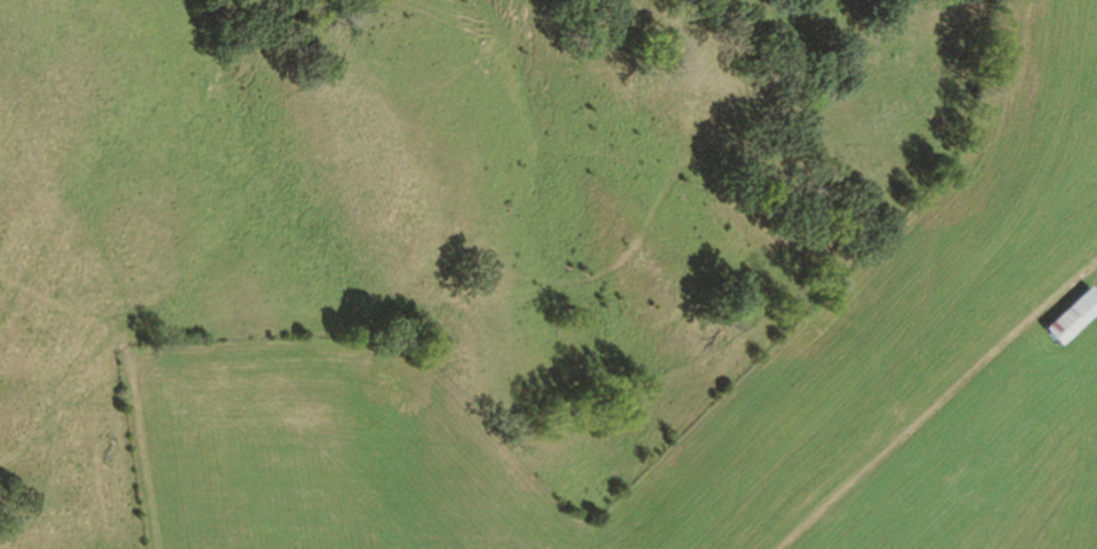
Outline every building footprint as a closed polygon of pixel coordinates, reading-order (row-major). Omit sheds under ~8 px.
[(1096,311),(1096,301),(1086,289),(1041,330),(1058,347),(1096,311)]
